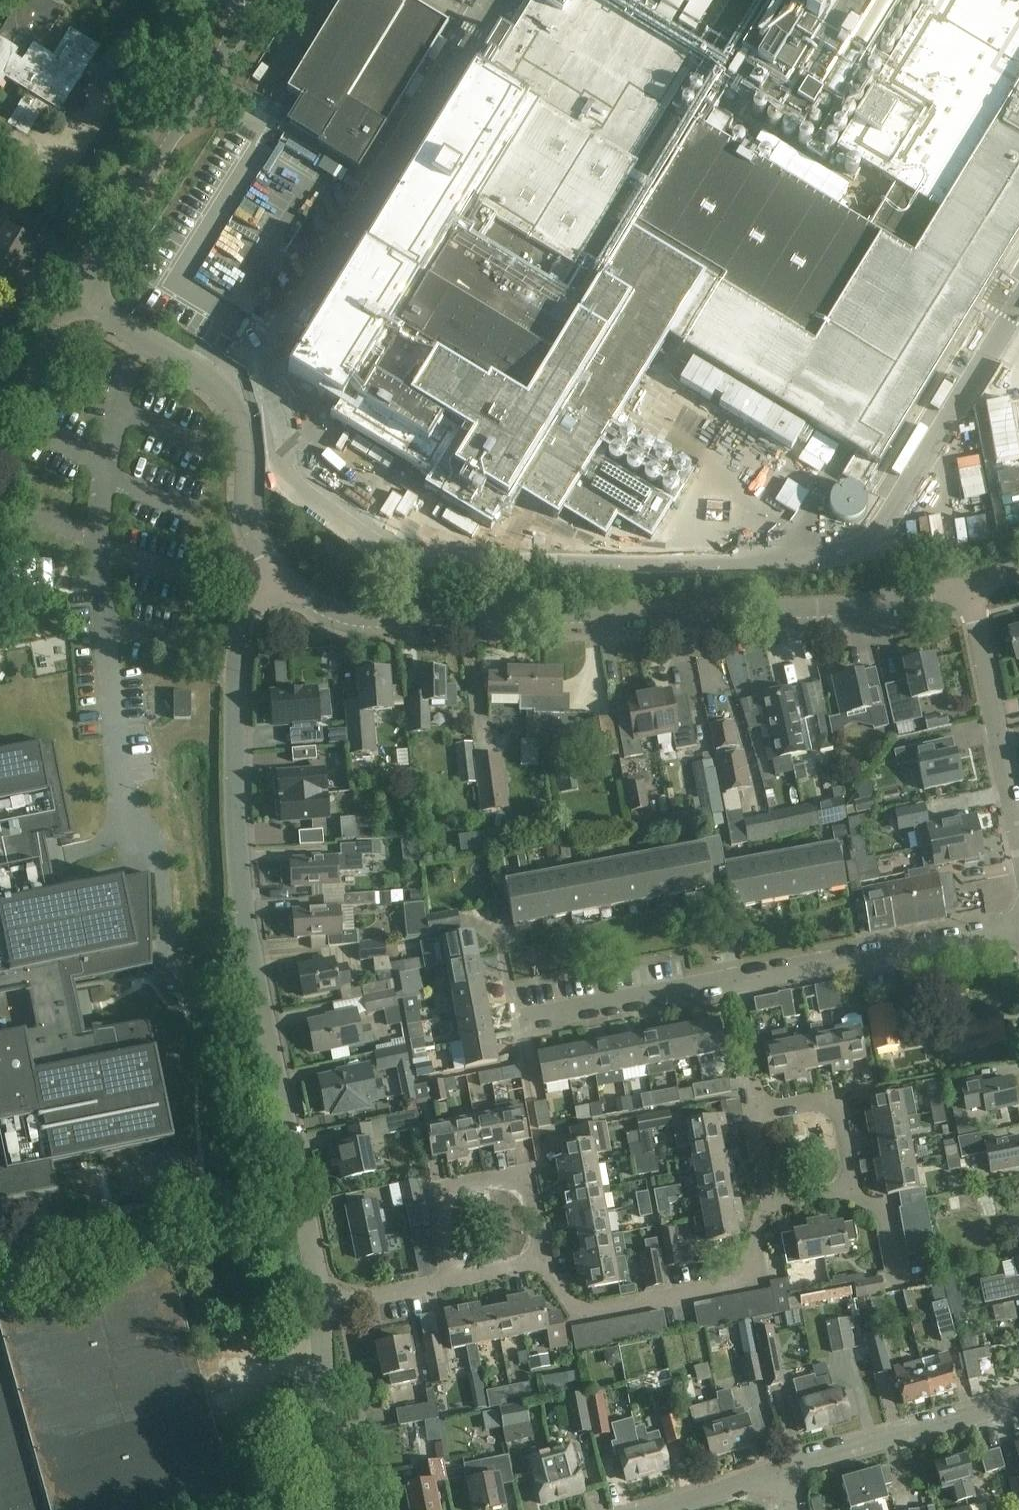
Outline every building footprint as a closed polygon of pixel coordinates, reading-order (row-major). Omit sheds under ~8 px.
[(53,58),(39,50),(63,11),(46,0),(22,0),(0,35),(0,85),(5,77),(16,85),(27,68),(49,81),(60,63),(53,58)] [(290,122),(320,140),(317,145),(358,170),(448,22),(411,0),(406,0),(402,7),(391,0),(342,0),(287,90),(304,100),(298,110),(290,122)] [(581,258),(614,278),(632,249),(623,243),(630,232),(698,274),(815,345),(882,237),(867,228),(696,124),(723,80),(802,128),(822,95),(837,105),(863,62),(899,0),(535,0),(514,34),(511,31),(499,25),(474,65),(473,64),(392,198),(446,234),(469,197),(574,269),(581,258)] [(922,8),(839,155),(893,185),(867,228),(882,237),(815,345),(698,274),(662,335),(875,463),(1018,247),(1018,0),(910,0),(922,8)] [(27,92),(8,123),(7,124),(13,127),(12,128),(27,136),(40,114),(52,121),(58,111),(59,111),(98,48),(70,31),(53,58),(60,63),(49,81),(27,68),(16,85),(27,92)] [(8,123),(0,119),(0,145),(2,146),(12,128),(13,127),(7,124),(8,123)] [(21,225),(31,210),(9,198),(0,214),(21,225)] [(392,198),(284,374),(350,413),(342,425),(429,479),(457,434),(490,454),(493,450),(527,471),(555,429),(521,407),(578,320),(446,234),(392,198)] [(36,242),(7,224),(0,236),(0,280),(7,284),(19,263),(22,265),(36,242)] [(624,339),(571,424),(638,467),(692,383),(624,339)] [(550,369),(532,397),(553,411),(572,384),(550,369)] [(432,517),(437,520),(443,508),(439,505),(432,517)] [(442,522),(472,540),(477,530),(448,512),(442,522)] [(903,663),(907,682),(886,687),(894,725),(921,719),(916,699),(942,693),(933,656),(903,663)] [(276,683),(289,682),(288,662),(274,663),(276,683)] [(419,670),(420,696),(407,696),(408,733),(430,733),(429,709),(456,708),(456,696),(446,696),(445,669),(419,670)] [(392,710),(389,670),(357,673),(360,703),(346,704),(349,752),(375,750),(372,711),(392,710)] [(519,711),(527,712),(533,712),(534,671),(507,671),(507,677),(489,677),(488,700),(490,700),(490,696),(519,697),(519,711)] [(561,672),(534,671),(533,712),(527,712),(526,726),(539,726),(540,714),(567,714),(568,697),(560,697),(561,672)] [(840,716),(868,710),(873,731),(886,728),(878,690),(867,693),(862,672),(832,679),(840,716)] [(784,735),(789,756),(810,751),(803,720),(813,717),(806,686),(795,688),(795,689),(791,689),(791,688),(775,692),(779,710),(778,710),(779,715),(776,716),(777,720),(782,719),(785,735),(784,735)] [(319,721),(316,688),(271,692),(273,725),(292,724),(292,730),(290,730),(291,745),(323,742),(322,727),(317,728),(316,722),(319,721)] [(670,691),(648,695),(656,737),(672,734),(676,751),(696,747),(689,712),(675,715),(670,691)] [(190,719),(191,692),(174,692),(173,718),(190,719)] [(760,695),(760,697),(755,698),(769,761),(789,757),(789,756),(784,735),(785,735),(782,719),(777,720),(776,716),(779,715),(778,710),(779,710),(775,692),(760,695)] [(656,737),(648,695),(626,700),(631,723),(618,726),(624,760),(643,756),(640,740),(656,737)] [(921,720),(942,717),(940,708),(920,711),(921,720)] [(609,716),(585,721),(593,760),(616,756),(609,716)] [(715,748),(717,756),(715,756),(722,793),(724,793),(735,791),(750,788),(743,751),(736,752),(735,745),(731,722),(711,726),(715,748)] [(539,740),(539,726),(526,726),(526,739),(539,740)] [(346,730),(329,731),(330,743),(347,742),(346,730)] [(476,782),(473,758),(470,742),(454,744),(460,785),(476,782)] [(57,1191),(52,1164),(172,1140),(148,1020),(85,1033),(80,1010),(75,982),(152,966),(152,874),(58,893),(52,859),(48,842),(76,836),(57,745),(1,757),(0,751),(0,1202),(57,1191)] [(955,751),(933,756),(931,746),(893,754),(896,768),(918,763),(924,791),(962,782),(955,751)] [(317,760),(316,747),(292,749),(293,762),(317,760)] [(360,752),(346,753),(347,770),(360,770),(360,752)] [(501,754),(495,755),(473,758),(476,782),(480,811),(509,806),(501,754)] [(574,760),(556,763),(561,790),(579,787),(574,760)] [(680,833),(698,830),(724,825),(713,768),(693,772),(700,809),(694,810),(695,812),(677,816),(680,833)] [(327,793),(324,769),(277,773),(278,778),(273,778),(274,792),(279,792),(279,797),(327,793)] [(348,789),(362,789),(362,774),(348,775),(348,789)] [(647,809),(643,786),(627,789),(632,812),(647,809)] [(735,791),(724,793),(725,796),(721,796),(724,809),(738,806),(735,791)] [(279,797),(280,802),(275,803),(276,817),(281,816),(282,821),(329,817),(327,793),(279,797)] [(871,797),(859,799),(854,801),(856,812),(856,813),(874,809),(871,797)] [(842,799),(801,809),(805,828),(847,819),(842,799)] [(924,807),(894,813),(895,817),(884,819),(885,827),(897,825),(898,830),(927,824),(924,807)] [(805,828),(801,809),(769,816),(773,836),(805,828)] [(755,817),(759,838),(773,836),(768,814),(755,817)] [(499,817),(480,819),(481,835),(500,833),(499,817)] [(863,834),(860,817),(848,819),(851,836),(863,834)] [(932,847),(979,837),(975,817),(927,827),(932,847)] [(299,845),(323,843),(322,830),(298,832),(299,845)] [(907,873),(909,882),(938,876),(936,866),(983,856),(979,837),(932,847),(921,849),(925,869),(907,873)] [(731,909),(846,888),(838,848),(725,870),(719,840),(703,843),(704,849),(507,886),(514,926),(713,889),(712,885),(726,882),(731,909)] [(361,855),(372,855),(372,843),(340,845),(340,855),(335,855),(335,857),(310,858),(298,857),(298,859),(290,859),(291,866),(286,868),(287,881),(292,882),(292,888),(337,885),(336,873),(362,871),(361,855)] [(860,883),(880,879),(876,856),(856,860),(860,883)] [(938,876),(909,882),(862,891),(871,931),(946,916),(938,876)] [(376,891),(396,891),(396,880),(376,880),(376,891)] [(375,893),(344,895),(344,907),(376,905),(375,893)] [(403,905),(407,937),(427,935),(424,903),(403,905)] [(356,931),(340,933),(338,908),(294,912),(295,922),(290,923),(291,934),(296,935),(296,942),(327,939),(328,947),(357,944),(356,931)] [(457,911),(426,917),(430,935),(460,929),(457,911)] [(446,964),(478,959),(473,933),(441,940),(444,952),(423,956),(425,970),(447,966),(446,964)] [(362,998),(394,991),(392,980),(391,975),(388,957),(386,957),(385,942),(358,944),(359,961),(373,960),(374,971),(375,983),(362,986),(364,996),(362,997),(362,998)] [(324,948),(294,954),(296,966),(326,961),(324,948)] [(447,966),(451,990),(483,984),(478,959),(446,964),(447,966)] [(337,969),(335,960),(299,968),(305,997),(341,989),(340,985),(352,983),(349,967),(337,969)] [(407,972),(397,974),(402,999),(415,997),(413,986),(410,987),(407,972)] [(827,984),(831,1010),(842,1008),(837,982),(827,984)] [(483,984),(451,990),(456,1016),(488,1010),(483,984)] [(818,1013),(831,1010),(827,984),(813,987),(818,1013)] [(394,991),(362,998),(366,1014),(383,1011),(387,1027),(401,1024),(394,991)] [(780,993),(785,1019),(794,1017),(789,991),(780,993)] [(778,993),(778,995),(755,1000),(757,1012),(781,1008),(783,1019),(785,1019),(780,993),(778,993)] [(891,1005),(867,1009),(875,1051),(899,1046),(891,1005)] [(370,1025),(360,1027),(356,1009),(335,1013),(336,1018),(309,1023),(316,1053),(373,1041),(370,1025)] [(456,1016),(462,1041),(493,1036),(488,1010),(456,1016)] [(407,1025),(420,1022),(419,1012),(405,1014),(407,1025)] [(834,1027),(836,1034),(843,1071),(853,1069),(852,1062),(866,1059),(860,1029),(863,1028),(861,1016),(858,1017),(855,1014),(846,1016),(844,1019),(842,1020),(843,1026),(834,1027)] [(943,1024),(945,1034),(951,1056),(1005,1043),(999,1020),(974,1027),(972,1017),(943,1024)] [(717,1021),(689,1027),(695,1057),(711,1054),(712,1060),(732,1056),(730,1048),(728,1036),(720,1037),(717,1021)] [(812,1038),(818,1068),(832,1066),(833,1073),(843,1071),(836,1034),(824,1036),(822,1023),(810,1026),(812,1038)] [(689,1027),(665,1031),(671,1062),(695,1057),(689,1027)] [(646,1067),(671,1062),(665,1031),(640,1036),(646,1067)] [(773,1033),(776,1045),(765,1047),(770,1078),(785,1075),(787,1083),(797,1081),(789,1043),(787,1031),(773,1033)] [(493,1036),(462,1041),(467,1068),(499,1062),(493,1036)] [(640,1036),(614,1041),(620,1071),(646,1067),(640,1036)] [(412,1051),(425,1048),(423,1037),(410,1040),(412,1051)] [(812,1038),(789,1043),(797,1081),(805,1079),(804,1071),(818,1068),(812,1038)] [(595,1076),(620,1071),(614,1041),(589,1045),(595,1076)] [(409,1065),(405,1045),(373,1051),(377,1072),(409,1065)] [(589,1045),(564,1050),(570,1081),(595,1076),(589,1045)] [(570,1081),(564,1050),(538,1055),(543,1086),(570,1081)] [(428,1063),(415,1066),(416,1077),(430,1074),(428,1063)] [(328,1110),(332,1109),(333,1114),(366,1107),(365,1102),(375,1100),(383,1098),(381,1088),(373,1090),(368,1066),(344,1071),(345,1074),(321,1079),(328,1110)] [(489,1071),(492,1084),(503,1081),(501,1069),(489,1071)] [(492,1084),(489,1071),(478,1073),(480,1086),(492,1084)] [(443,1080),(446,1092),(456,1091),(453,1078),(443,1080)] [(729,1079),(700,1084),(702,1097),(731,1092),(729,1079)] [(430,1082),(434,1103),(447,1101),(446,1092),(443,1080),(430,1082)] [(985,1107),(986,1113),(1017,1106),(1011,1080),(980,1086),(979,1082),(961,1086),(966,1111),(985,1107)] [(415,1100),(433,1097),(430,1083),(413,1086),(415,1100)] [(693,1088),(677,1091),(679,1101),(695,1098),(702,1097),(700,1084),(693,1085),(693,1088)] [(679,1101),(677,1091),(676,1088),(666,1090),(666,1091),(651,1093),(653,1106),(679,1101)] [(900,1090),(901,1094),(871,1099),(874,1114),(867,1115),(869,1125),(905,1118),(915,1116),(910,1088),(900,1090)] [(640,1097),(626,1100),(628,1111),(653,1106),(651,1093),(640,1095),(640,1097)] [(628,1111),(626,1100),(625,1098),(615,1100),(617,1113),(628,1111)] [(932,1112),(944,1110),(942,1099),(929,1101),(932,1112)] [(551,1126),(545,1101),(533,1103),(538,1128),(551,1126)] [(520,1103),(497,1107),(505,1153),(514,1151),(513,1144),(528,1141),(523,1111),(521,1111),(520,1103)] [(591,1118),(602,1116),(600,1103),(589,1104),(591,1118)] [(474,1119),(480,1150),(494,1147),(495,1154),(505,1153),(497,1107),(473,1111),(474,1119)] [(952,1109),(956,1123),(964,1121),(961,1107),(952,1109)] [(944,1110),(932,1112),(934,1124),(946,1122),(944,1110)] [(386,1117),(389,1133),(420,1127),(417,1111),(386,1117)] [(347,1127),(364,1123),(362,1112),(345,1117),(347,1127)] [(641,1145),(644,1156),(655,1154),(651,1132),(670,1128),(668,1114),(637,1119),(639,1134),(641,1145)] [(691,1145),(691,1148),(721,1142),(719,1129),(727,1128),(725,1117),(687,1124),(689,1134),(675,1137),(677,1148),(691,1145)] [(910,1141),(905,1118),(869,1125),(871,1135),(877,1134),(880,1147),(910,1141)] [(474,1119),(451,1123),(457,1161),(468,1159),(467,1152),(480,1150),(474,1119)] [(457,1161),(451,1123),(427,1127),(432,1158),(447,1155),(448,1162),(457,1161)] [(557,1163),(558,1171),(597,1165),(595,1155),(610,1152),(605,1123),(568,1129),(571,1146),(561,1147),(564,1161),(557,1163)] [(350,1143),(335,1146),(329,1147),(333,1168),(339,1167),(342,1179),(375,1173),(369,1145),(374,1144),(370,1124),(347,1129),(350,1143)] [(987,1153),(990,1171),(1018,1166),(1018,1138),(991,1143),(989,1132),(959,1138),(963,1158),(987,1153)] [(946,1159),(958,1157),(955,1140),(943,1142),(946,1159)] [(877,1172),(914,1165),(910,1141),(880,1147),(882,1161),(876,1163),(877,1172)] [(721,1142),(691,1148),(695,1171),(733,1164),(731,1155),(724,1157),(721,1142)] [(644,1157),(644,1156),(641,1145),(629,1147),(631,1159),(644,1157)] [(644,1157),(647,1174),(659,1172),(655,1154),(644,1156),(644,1157)] [(632,1164),(633,1164),(635,1177),(647,1174),(644,1157),(631,1159),(632,1164)] [(960,1169),(958,1157),(946,1159),(948,1171),(960,1169)] [(735,1175),(733,1164),(695,1171),(700,1195),(730,1189),(727,1176),(735,1175)] [(568,1182),(570,1195),(601,1189),(597,1165),(558,1171),(561,1183),(568,1182)] [(889,1195),(899,1193),(919,1189),(914,1165),(877,1172),(879,1181),(886,1180),(889,1195)] [(399,1183),(404,1205),(422,1202),(418,1179),(399,1183)] [(989,1200),(986,1181),(973,1183),(976,1202),(989,1200)] [(952,1184),(933,1187),(935,1198),(954,1195),(952,1184)] [(656,1203),(668,1201),(665,1188),(653,1190),(656,1203)] [(927,1203),(924,1188),(919,1189),(899,1193),(902,1208),(927,1203)] [(606,1212),(601,1189),(570,1195),(573,1208),(566,1210),(568,1220),(606,1212)] [(733,1204),(730,1189),(700,1195),(704,1218),(741,1211),(740,1203),(733,1204)] [(638,1206),(649,1204),(647,1192),(635,1194),(638,1206)] [(386,1253),(375,1201),(347,1207),(358,1259),(386,1253)] [(668,1201),(656,1203),(657,1214),(670,1211),(668,1201)] [(902,1225),(929,1220),(927,1203),(902,1208),(899,1208),(902,1225)] [(649,1204),(638,1206),(639,1217),(651,1215),(649,1204)] [(743,1222),(741,1211),(704,1218),(694,1219),(699,1244),(708,1242),(709,1243),(738,1237),(736,1223),(743,1222)] [(610,1235),(606,1212),(568,1220),(570,1230),(577,1228),(579,1241),(610,1235)] [(816,1221),(823,1258),(848,1254),(846,1242),(857,1240),(858,1240),(854,1221),(853,1221),(853,1222),(843,1223),(842,1223),(828,1225),(827,1219),(816,1221)] [(902,1225),(905,1241),(932,1235),(929,1220),(902,1225)] [(794,1232),(794,1233),(781,1235),(786,1265),(823,1258),(816,1221),(806,1222),(808,1229),(794,1232)] [(674,1228),(661,1231),(668,1267),(681,1264),(674,1228)] [(1005,1233),(1008,1244),(1018,1242),(1018,1230),(1005,1233)] [(575,1257),(577,1266),(615,1259),(610,1235),(579,1241),(582,1256),(575,1257)] [(935,1251),(932,1235),(905,1241),(907,1256),(935,1251)] [(644,1241),(646,1253),(658,1251),(656,1239),(644,1241)] [(660,1251),(658,1251),(646,1253),(651,1284),(665,1281),(660,1251)] [(620,1283),(615,1259),(577,1266),(579,1276),(585,1275),(588,1289),(620,1283)] [(1012,1260),(1015,1277),(1005,1280),(1001,1278),(980,1282),(984,1303),(1018,1295),(1018,1259),(1012,1260)] [(0,1309),(0,1331),(48,1509),(180,1509),(202,1504),(187,1448),(216,1440),(168,1264),(0,1309)] [(843,1275),(792,1286),(794,1296),(845,1285),(843,1275)] [(857,1298),(883,1293),(881,1278),(854,1283),(857,1298)] [(771,1290),(776,1315),(800,1311),(798,1297),(790,1299),(789,1290),(792,1289),(790,1279),(787,1280),(787,1279),(769,1282),(770,1290),(771,1290)] [(756,1293),(760,1318),(776,1315),(771,1290),(770,1290),(756,1293)] [(740,1296),(745,1321),(760,1318),(756,1293),(740,1296)] [(527,1296),(516,1298),(523,1335),(547,1331),(551,1348),(565,1345),(559,1315),(545,1317),(542,1300),(528,1303),(527,1296)] [(744,1321),(745,1321),(740,1296),(725,1299),(729,1323),(744,1321)] [(494,1309),(500,1340),(523,1335),(516,1298),(508,1300),(509,1306),(494,1309)] [(725,1299),(709,1301),(714,1326),(729,1323),(725,1299)] [(714,1326),(709,1301),(694,1304),(698,1329),(714,1326)] [(941,1341),(956,1337),(945,1301),(931,1304),(941,1341)] [(996,1323),(1016,1319),(1012,1302),(992,1307),(996,1323)] [(479,1305),(470,1307),(477,1344),(500,1340),(494,1309),(481,1312),(479,1305)] [(477,1344),(470,1307),(444,1312),(451,1349),(466,1346),(477,1344)] [(663,1311),(649,1314),(654,1338),(667,1335),(663,1311)] [(432,1381),(431,1381),(432,1387),(433,1395),(435,1402),(438,1418),(446,1416),(439,1380),(448,1378),(439,1336),(438,1337),(433,1314),(419,1317),(432,1381)] [(654,1338),(649,1314),(637,1316),(641,1340),(654,1338)] [(637,1316),(624,1319),(628,1343),(641,1340),(637,1316)] [(832,1353),(854,1348),(848,1318),(826,1322),(832,1353)] [(624,1319),(611,1321),(615,1345),(628,1343),(624,1319)] [(598,1323),(603,1348),(615,1345),(611,1321),(598,1323)] [(598,1323),(585,1326),(590,1350),(603,1348),(598,1323)] [(590,1350),(585,1326),(572,1328),(576,1352),(590,1350)] [(767,1386),(782,1383),(771,1328),(756,1331),(767,1386)] [(0,1331),(0,1509),(48,1509),(0,1331)] [(412,1338),(376,1344),(382,1376),(387,1375),(389,1385),(414,1380),(412,1370),(414,1370),(411,1355),(415,1354),(412,1338)] [(524,1346),(525,1358),(543,1356),(541,1344),(524,1346)] [(866,1351),(872,1374),(888,1369),(881,1346),(866,1351)] [(987,1348),(962,1354),(968,1381),(981,1378),(977,1361),(990,1358),(987,1348)] [(688,1354),(688,1369),(710,1368),(710,1354),(688,1354)] [(746,1384),(764,1380),(758,1354),(741,1358),(746,1384)] [(923,1373),(930,1398),(958,1391),(948,1354),(938,1356),(941,1368),(923,1373)] [(471,1372),(482,1370),(479,1357),(469,1359),(471,1372)] [(560,1380),(559,1360),(531,1362),(532,1381),(560,1380)] [(685,1365),(666,1368),(669,1390),(688,1388),(685,1365)] [(930,1398),(923,1373),(906,1377),(903,1366),(893,1368),(903,1405),(930,1398)] [(509,1387),(511,1399),(534,1394),(532,1382),(513,1386),(511,1374),(507,1375),(509,1387)] [(807,1431),(827,1425),(815,1380),(814,1375),(792,1381),(799,1405),(791,1407),(798,1431),(806,1429),(807,1431)] [(849,1419),(849,1417),(859,1414),(852,1390),(842,1393),(842,1392),(828,1395),(826,1388),(832,1386),(829,1376),(815,1380),(827,1425),(849,1419)] [(432,1387),(431,1381),(430,1382),(432,1393),(426,1394),(428,1404),(395,1410),(398,1425),(438,1418),(435,1402),(433,1395),(432,1387)] [(506,1400),(511,1399),(509,1387),(486,1391),(487,1397),(489,1408),(507,1404),(506,1400)] [(719,1407),(732,1452),(753,1446),(742,1408),(735,1410),(729,1390),(715,1394),(717,1401),(719,1407)] [(595,1436),(611,1434),(604,1394),(588,1397),(595,1436)] [(546,1418),(559,1416),(555,1395),(543,1397),(546,1418)] [(568,1398),(575,1434),(591,1431),(584,1395),(568,1398)] [(719,1407),(717,1401),(688,1409),(692,1425),(704,1422),(706,1429),(703,1430),(710,1458),(732,1452),(719,1407)] [(502,1429),(529,1424),(525,1403),(499,1408),(502,1429)] [(676,1417),(661,1421),(667,1444),(683,1440),(676,1417)] [(634,1428),(634,1429),(631,1419),(610,1424),(615,1441),(610,1442),(614,1455),(619,1454),(626,1481),(647,1475),(634,1430),(634,1428)] [(643,1426),(634,1428),(634,1430),(647,1475),(668,1470),(658,1432),(646,1435),(643,1426)] [(231,1496),(216,1440),(187,1448),(202,1504),(231,1496)] [(436,1461),(443,1460),(441,1442),(434,1443),(436,1461)] [(572,1456),(570,1447),(549,1453),(562,1499),(583,1493),(575,1466),(579,1465),(576,1455),(572,1456)] [(540,1505),(562,1499),(549,1453),(548,1448),(546,1449),(537,1452),(535,1454),(536,1456),(528,1459),(530,1467),(526,1468),(529,1479),(533,1478),(540,1505)] [(1004,1469),(998,1450),(979,1455),(984,1474),(1004,1469)] [(466,1482),(472,1509),(491,1509),(504,1507),(499,1486),(512,1483),(507,1456),(463,1464),(466,1482)] [(941,1489),(948,1487),(953,1504),(973,1498),(969,1481),(970,1481),(964,1459),(935,1467),(941,1489)] [(410,1509),(439,1509),(433,1482),(445,1479),(441,1461),(418,1465),(421,1484),(405,1487),(410,1509)] [(879,1469),(842,1480),(850,1509),(854,1509),(880,1503),(888,1500),(884,1486),(892,1484),(887,1467),(879,1469)] [(1008,1480),(1015,1509),(1018,1509),(1018,1478),(1008,1480)]
